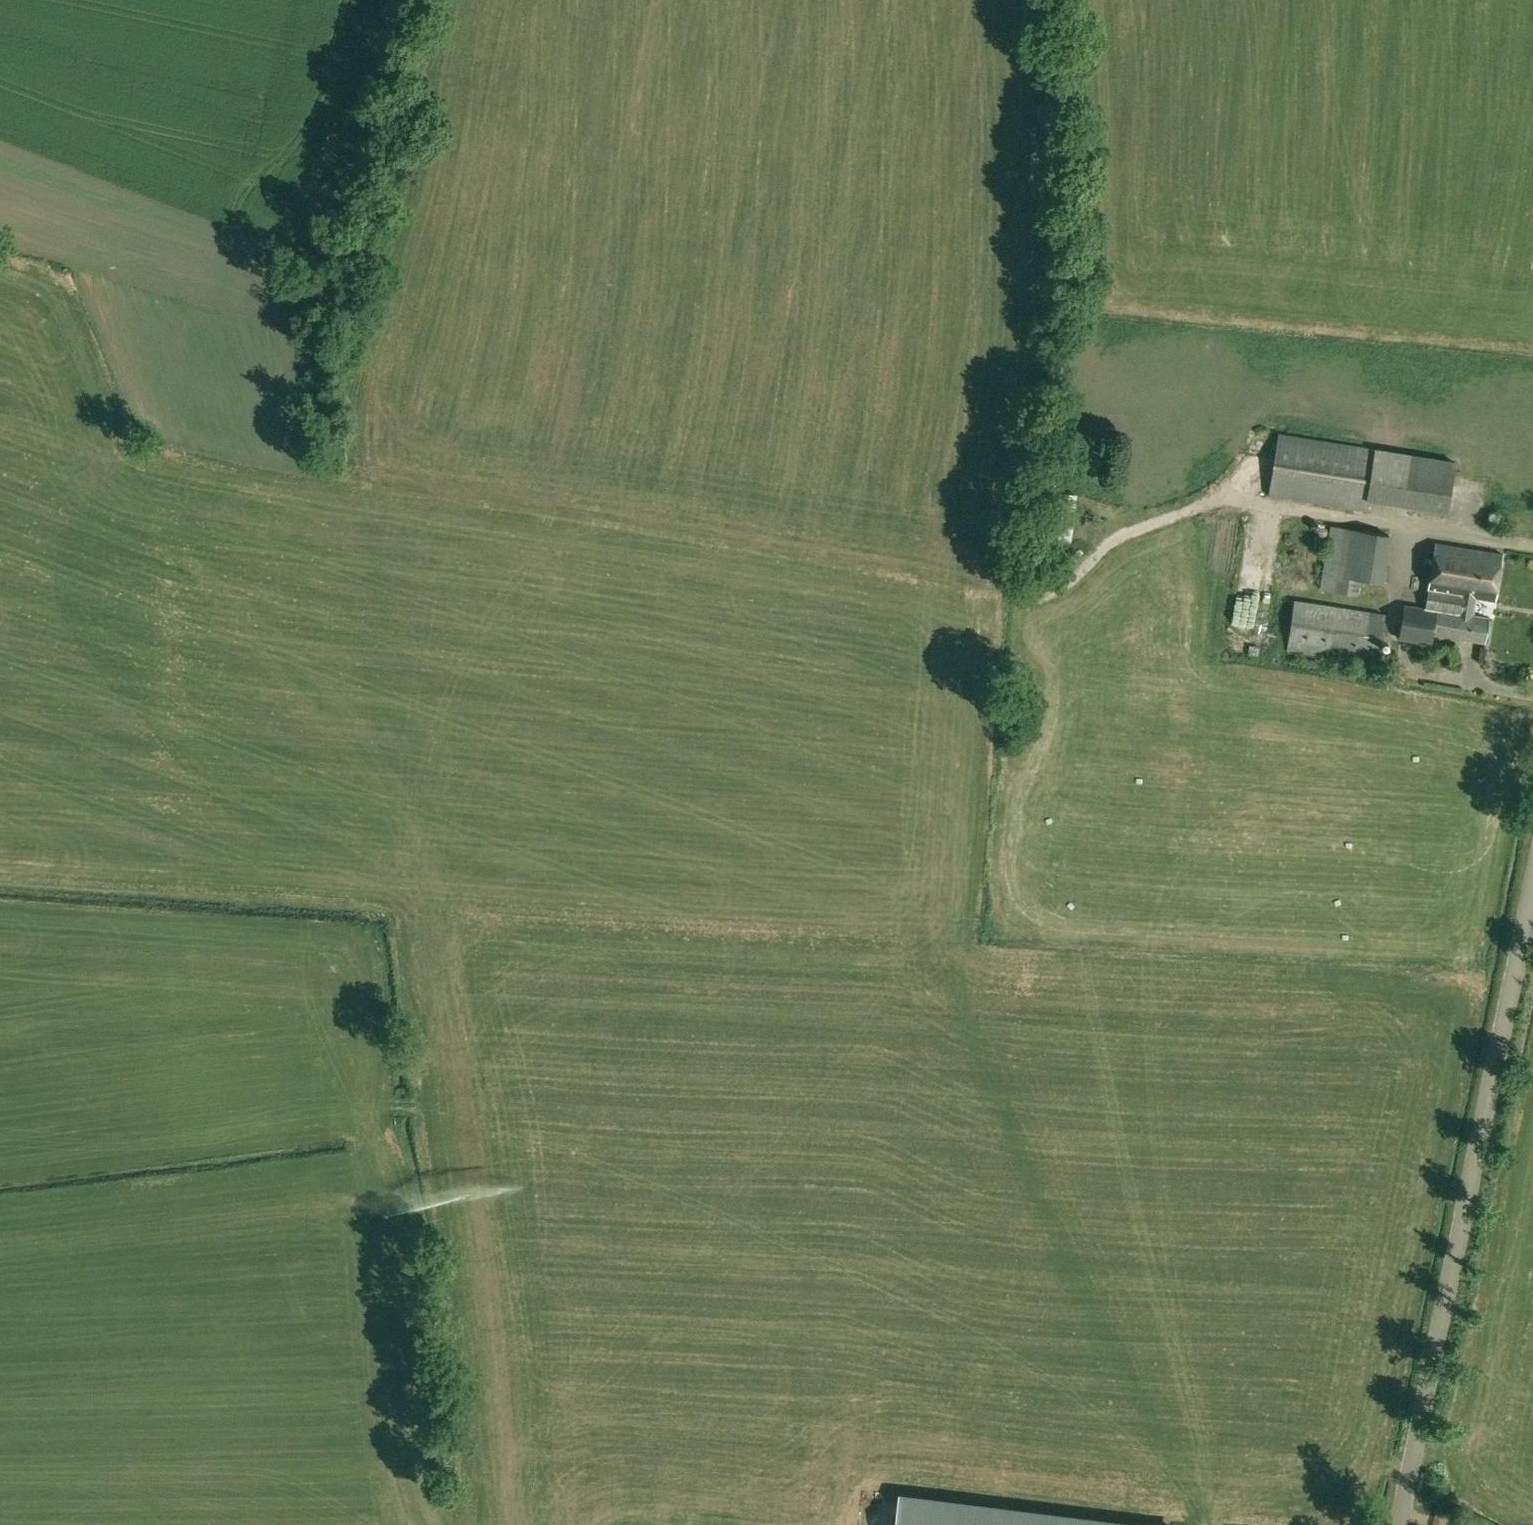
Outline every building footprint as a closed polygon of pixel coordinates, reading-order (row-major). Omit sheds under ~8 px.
[(1368,501),(1447,513),(1454,464),(1377,450),(1279,434),(1270,495),(1367,510),(1368,501)] [(1045,543),(1070,547),(1076,495),(1052,491),(1045,543)] [(1319,589),(1357,596),(1359,580),(1383,583),(1391,535),(1329,526),(1319,589)] [(1399,640),(1432,644),(1434,634),(1454,637),(1485,642),(1489,618),(1472,615),(1475,597),(1495,600),(1503,554),(1436,543),(1425,608),(1404,605),(1400,633),(1399,640)] [(1287,650),(1379,663),(1386,613),(1294,601),(1287,650)] [(1240,632),(1241,656),(1266,654),(1264,630),(1240,632)] [(897,1524),(1145,1524),(901,1495),(897,1524)]
